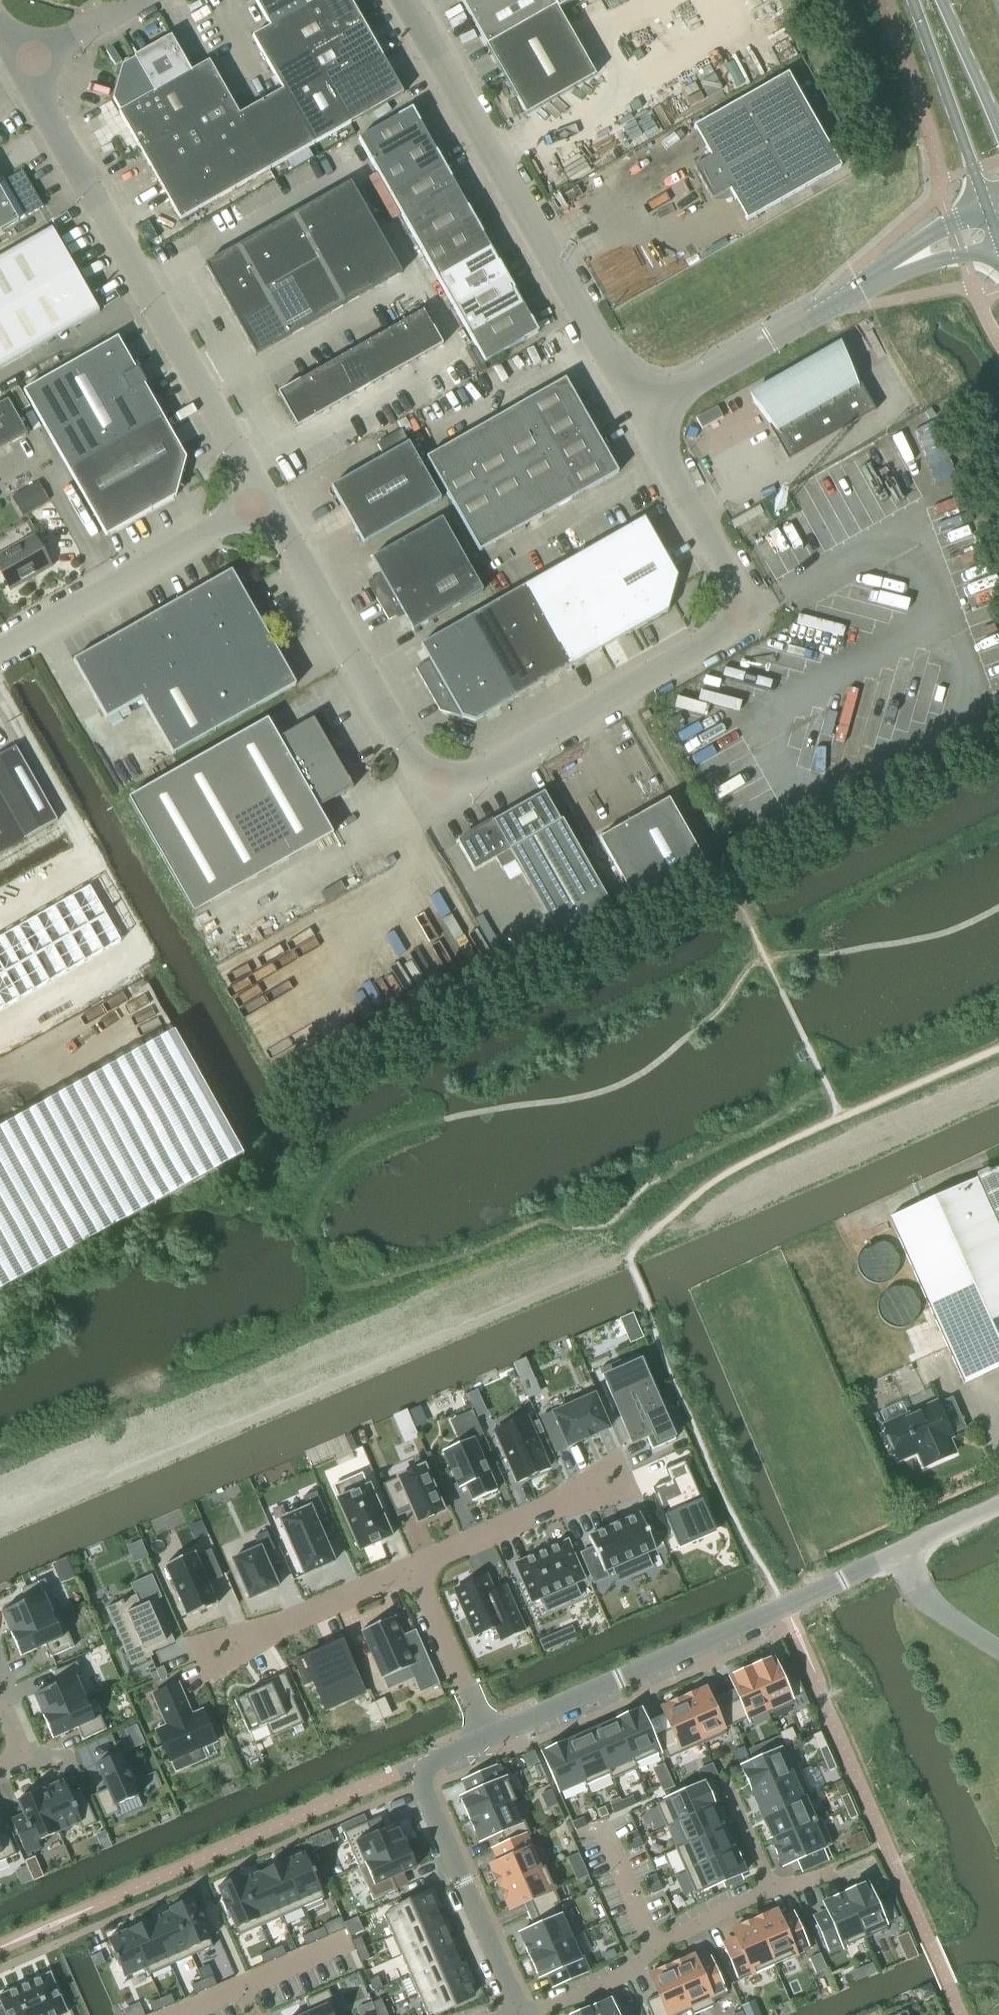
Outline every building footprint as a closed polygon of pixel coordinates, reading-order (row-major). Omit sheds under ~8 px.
[(269,27),(270,27),(306,7),(318,0),(255,0),(270,26),(269,27)] [(306,7),(326,43),(362,22),(350,0),(318,0),(306,7)] [(557,9),(573,0),(460,0),(486,45),(556,6),(557,9)] [(557,9),(556,6),(486,45),(526,115),(595,75),(557,9)] [(252,37),(273,73),(308,52),(326,43),(306,7),(270,27),(269,27),(252,37)] [(383,57),(362,22),(326,43),(308,52),(328,87),(383,57)] [(191,71),(171,36),(134,56),(155,93),(191,72),(191,71)] [(349,124),(328,87),(308,52),(273,73),(282,90),(283,89),(313,144),(349,124)] [(120,111),(120,112),(155,93),(134,56),(134,57),(134,58),(122,66),(113,98),(120,111)] [(403,93),(383,57),(328,87),(349,124),(403,93)] [(191,72),(155,93),(175,128),(193,118),(229,97),(209,61),(191,71),(191,72)] [(710,157),(693,167),(702,183),(814,120),(787,73),(693,127),(710,157)] [(282,90),(239,114),(238,115),(268,170),(313,144),(283,89),(282,90)] [(119,112),(121,116),(139,148),(175,128),(155,93),(120,112),(120,111),(119,112)] [(268,170),(238,115),(239,114),(229,97),(193,118),(213,154),(233,190),(268,170)] [(389,159),(401,152),(428,137),(412,108),(397,116),(358,139),(374,167),(389,159)] [(139,148),(159,184),(213,154),(193,118),(175,128),(139,148)] [(746,220),(840,167),(814,120),(702,183),(711,200),(729,190),(746,220)] [(417,180),(444,164),(428,137),(401,152),(417,180)] [(389,159),(374,167),(406,223),(459,192),(444,164),(417,180),(401,152),(389,159)] [(159,184),(180,220),(233,190),(213,154),(159,184)] [(23,171),(0,184),(0,232),(43,207),(23,171)] [(238,246),(205,265),(222,295),(239,325),(256,355),(289,336),(317,320),(344,304),(372,289),(401,273),(375,228),(350,183),(321,199),(293,215),(266,230),(238,246)] [(439,240),(475,220),(459,192),(406,223),(421,251),(439,240)] [(455,268),(491,248),(475,220),(439,240),(455,268)] [(99,312),(51,228),(0,257),(0,368),(99,312)] [(439,240),(421,251),(453,306),(506,276),(491,248),(455,268),(439,240)] [(468,334),(522,303),(506,276),(453,306),(468,334)] [(524,340),(538,332),(522,303),(468,334),(484,362),(524,340)] [(443,345),(423,310),(404,321),(424,355),(443,345)] [(424,355),(404,321),(387,331),(406,365),(424,355)] [(406,365),(387,331),(370,341),(389,375),(406,365)] [(117,337),(23,391),(68,470),(162,417),(117,337)] [(389,375),(370,341),(352,351),(372,385),(389,375)] [(839,342),(747,394),(753,402),(770,424),(768,426),(787,460),(875,410),(843,353),(839,342)] [(372,385),(352,351),(335,360),(354,395),(372,385)] [(354,395),(335,360),(317,370),(337,405),(354,395)] [(337,405),(317,370),(300,380),(319,415),(337,405)] [(565,378),(518,405),(531,429),(579,402),(565,378)] [(278,393),(297,427),(319,415),(300,380),(278,393)] [(0,404),(0,450),(27,434),(8,399),(0,404)] [(544,452),(591,425),(579,402),(531,429),(544,452)] [(518,405),(487,422),(514,469),(544,452),(531,429),(518,405)] [(175,496),(186,458),(162,417),(68,470),(106,536),(175,496)] [(487,422),(457,439),(484,486),(514,469),(487,422)] [(557,475),(604,448),(591,425),(544,452),(557,475)] [(363,543),(440,499),(401,430),(376,444),(383,456),(331,486),(363,543)] [(446,446),(426,457),(452,504),(484,486),(457,439),(446,446)] [(571,499),(618,472),(604,448),(557,475),(571,499)] [(571,499),(557,475),(544,452),(514,469),(541,516),(571,499)] [(510,533),(541,516),(514,469),(484,486),(510,533)] [(38,482),(18,493),(29,512),(49,501),(38,482)] [(479,551),(510,533),(484,486),(452,504),(479,551)] [(381,575),(367,583),(378,602),(462,554),(441,517),(371,557),(381,575)] [(662,550),(644,517),(555,568),(574,599),(602,583),(662,550)] [(0,554),(0,573),(10,590),(52,566),(34,535),(0,554)] [(667,611),(677,576),(662,550),(602,583),(630,632),(667,611)] [(412,630),(483,590),(462,554),(378,602),(388,620),(402,612),(412,630)] [(574,599),(555,568),(525,585),(571,666),(600,649),(574,599)] [(296,684),(231,570),(152,615),(217,729),(296,684)] [(574,599),(600,649),(630,632),(602,583),(574,599)] [(571,666),(525,585),(496,601),(542,682),(571,666)] [(542,682),(496,601),(466,618),(483,650),(512,699),(542,682)] [(141,698),(172,754),(217,729),(152,615),(73,660),(106,718),(141,698)] [(415,668),(424,684),(483,650),(466,618),(420,644),(429,660),(415,668)] [(475,720),(512,699),(483,650),(424,684),(439,710),(475,720)] [(313,718),(278,738),(267,719),(128,798),(193,913),(332,834),(317,807),(352,788),(313,718)] [(58,820),(16,745),(0,754),(0,853),(58,820)] [(561,939),(614,909),(562,819),(560,820),(544,793),(546,792),(545,790),(456,842),(456,843),(458,842),(474,869),(495,857),(501,867),(515,859),(561,939)] [(636,903),(708,868),(668,798),(599,838),(636,903)] [(89,886),(71,896),(88,926),(106,915),(89,886)] [(71,896),(53,907),(69,936),(88,926),(71,896)] [(53,907),(35,917),(51,946),(69,936),(53,907)] [(106,915),(88,926),(102,952),(120,941),(106,915)] [(35,917),(17,927),(33,956),(51,946),(35,917)] [(88,926),(69,936),(84,962),(102,952),(88,926)] [(17,927),(2,935),(19,965),(33,956),(17,927)] [(0,937),(0,966),(4,973),(19,965),(2,935),(0,937)] [(69,936),(51,946),(66,972),(84,962),(69,936)] [(51,946),(33,956),(48,982),(66,972),(51,946)] [(33,956),(19,965),(33,991),(48,982),(33,956)] [(19,965),(4,973),(19,999),(33,991),(19,965)] [(0,975),(0,1000),(4,1007),(19,999),(4,973),(0,975)] [(976,1178),(998,1228),(998,1168),(976,1178)] [(889,1217),(963,1383),(998,1367),(998,1228),(976,1178),(889,1217)] [(625,1372),(605,1381),(629,1437),(644,1430),(652,1448),(675,1438),(641,1361),(624,1368),(625,1372)] [(533,1375),(521,1380),(528,1398),(536,1394),(535,1390),(539,1388),(533,1375)] [(594,1394),(553,1412),(567,1445),(583,1438),(583,1439),(593,1435),(593,1434),(608,1427),(594,1394)] [(937,1402),(884,1425),(888,1435),(885,1436),(892,1451),(894,1449),(898,1458),(918,1449),(924,1465),(953,1453),(946,1437),(951,1435),(950,1434),(964,1428),(951,1397),(937,1402)] [(483,1404),(472,1409),(475,1416),(487,1411),(483,1404)] [(418,1435),(406,1409),(393,1415),(404,1441),(418,1435)] [(526,1416),(494,1430),(517,1481),(549,1467),(535,1435),(530,1423),(526,1416)] [(538,1420),(530,1423),(535,1435),(543,1431),(538,1420)] [(474,1437),(442,1451),(458,1488),(465,1485),(472,1500),(497,1490),(474,1437)] [(673,1487),(655,1494),(672,1533),(678,1548),(715,1532),(708,1516),(707,1517),(699,1497),(684,1463),(685,1462),(684,1460),(664,1469),(665,1471),(666,1471),(673,1487)] [(423,1465),(382,1483),(395,1512),(410,1505),(412,1509),(417,1521),(443,1510),(423,1465)] [(350,1493),(337,1499),(359,1550),(391,1536),(369,1485),(367,1485),(362,1473),(345,1480),(350,1493)] [(307,1507),(280,1519),(304,1574),(334,1561),(314,1517),(325,1512),(316,1490),(303,1496),(307,1507)] [(593,1547),(581,1552),(593,1582),(607,1576),(605,1571),(613,1567),(618,1580),(651,1565),(645,1553),(655,1549),(639,1514),(588,1536),(593,1547)] [(201,1520),(191,1525),(197,1538),(207,1534),(201,1520)] [(259,1547),(232,1559),(249,1598),(277,1586),(263,1554),(274,1549),(266,1531),(254,1536),(259,1547)] [(516,1562),(514,1563),(514,1565),(515,1565),(515,1564),(531,1600),(530,1600),(531,1602),(533,1601),(541,1597),(546,1610),(579,1595),(574,1583),(582,1579),(583,1580),(584,1579),(584,1577),(583,1577),(568,1541),(568,1540),(567,1539),(565,1540),(516,1562)] [(195,1551),(163,1565),(164,1566),(165,1566),(187,1615),(185,1615),(186,1616),(217,1603),(217,1601),(215,1602),(206,1582),(221,1575),(210,1550),(195,1556),(194,1553),(195,1553),(195,1551)] [(66,1557),(52,1564),(54,1568),(68,1562),(66,1557)] [(135,1594),(106,1607),(131,1664),(153,1654),(151,1651),(158,1648),(174,1641),(156,1599),(161,1596),(151,1574),(150,1574),(160,1596),(141,1605),(136,1594),(135,1594)] [(487,1574),(455,1588),(474,1634),(494,1625),(500,1639),(525,1628),(507,1585),(494,1590),(487,1574)] [(26,1600),(1,1611),(11,1633),(59,1612),(44,1578),(21,1588),(26,1600)] [(59,1612),(11,1633),(20,1655),(45,1644),(50,1656),(74,1646),(59,1612)] [(394,1615),(361,1630),(382,1678),(408,1666),(420,1692),(439,1683),(419,1638),(406,1644),(394,1615)] [(553,1633),(539,1639),(543,1651),(558,1644),(553,1633)] [(324,1650),(304,1658),(321,1695),(329,1692),(333,1703),(345,1698),(363,1690),(342,1642),(324,1650)] [(752,1667),(751,1667),(770,1712),(793,1703),(791,1698),(804,1693),(795,1673),(782,1679),(773,1658),(769,1660),(768,1659),(752,1667)] [(58,1683),(33,1694),(43,1716),(85,1697),(76,1678),(83,1675),(76,1661),(53,1671),(58,1683)] [(163,1665),(155,1669),(159,1678),(167,1674),(163,1665)] [(738,1698),(726,1703),(735,1723),(768,1708),(770,1713),(770,1712),(751,1667),(750,1668),(750,1667),(733,1675),(729,1677),(738,1698)] [(260,1688),(235,1699),(249,1731),(266,1724),(272,1736),(304,1722),(292,1696),(295,1695),(284,1672),(263,1681),(266,1689),(261,1691),(260,1688)] [(177,1683),(153,1693),(167,1725),(156,1730),(170,1760),(186,1753),(191,1764),(205,1758),(201,1747),(216,1740),(202,1710),(191,1714),(177,1683)] [(705,1687),(684,1697),(703,1742),(725,1732),(723,1728),(735,1723),(726,1703),(714,1708),(705,1687)] [(85,1697),(43,1716),(53,1738),(77,1727),(82,1739),(106,1728),(100,1714),(93,1717),(85,1697)] [(670,1727),(657,1733),(668,1757),(703,1742),(684,1697),(661,1707),(670,1727)] [(375,1701),(382,1718),(389,1715),(382,1698),(375,1701)] [(374,1721),(382,1718),(375,1701),(367,1705),(374,1721)] [(625,1716),(615,1720),(636,1767),(637,1767),(635,1762),(659,1752),(640,1709),(636,1711),(634,1707),(623,1712),(625,1716)] [(602,1726),(591,1731),(612,1778),(636,1767),(615,1720),(612,1722),(611,1720),(601,1724),(602,1726)] [(144,1741),(136,1723),(125,1728),(133,1746),(144,1741)] [(791,1727),(780,1732),(786,1745),(797,1740),(791,1727)] [(591,1731),(567,1741),(586,1784),(609,1774),(611,1778),(612,1778),(591,1731)] [(546,1750),(542,1752),(559,1791),(583,1780),(585,1784),(586,1784),(567,1741),(565,1742),(546,1750)] [(788,1745),(741,1765),(743,1770),(751,1789),(751,1788),(752,1791),(799,1770),(788,1745)] [(826,1745),(819,1748),(824,1759),(831,1756),(826,1745)] [(534,1752),(522,1757),(527,1769),(539,1764),(534,1752)] [(106,1788),(95,1793),(105,1817),(119,1811),(116,1804),(138,1795),(132,1781),(136,1779),(130,1765),(126,1767),(120,1753),(96,1764),(106,1788)] [(831,1756),(824,1759),(828,1770),(836,1767),(831,1756)] [(473,1791),(460,1797),(462,1801),(461,1801),(469,1818),(470,1819),(514,1799),(499,1764),(467,1778),(473,1791)] [(713,1765),(706,1768),(711,1779),(718,1776),(713,1765)] [(799,1770),(752,1791),(763,1815),(810,1794),(799,1770)] [(47,1781),(37,1786),(57,1832),(79,1822),(82,1829),(96,1822),(81,1788),(69,1793),(63,1779),(49,1785),(47,1781)] [(685,1781),(674,1786),(677,1793),(688,1788),(685,1781)] [(666,1798),(656,1803),(666,1826),(713,1805),(712,1803),(704,1784),(703,1782),(688,1788),(677,1793),(666,1798)] [(26,1820),(13,1825),(26,1853),(40,1847),(37,1840),(57,1832),(37,1786),(36,1786),(38,1790),(17,1800),(26,1820)] [(674,1786),(663,1790),(666,1798),(677,1793),(674,1786)] [(847,1793),(840,1796),(845,1808),(852,1804),(847,1793)] [(810,1794),(763,1815),(773,1838),(771,1839),(771,1840),(821,1818),(820,1817),(816,1819),(806,1797),(810,1795),(810,1794)] [(632,1795),(621,1800),(625,1807),(636,1803),(632,1795)] [(514,1799),(470,1819),(479,1841),(500,1831),(505,1842),(497,1846),(497,1847),(529,1833),(514,1799)] [(621,1800),(610,1805),(614,1812),(625,1807),(621,1800)] [(852,1804),(845,1808),(850,1819),(857,1815),(852,1804)] [(713,1805),(666,1826),(666,1827),(675,1823),(684,1843),(675,1847),(675,1848),(722,1827),(713,1805)] [(367,1821),(343,1832),(358,1865),(406,1844),(397,1822),(385,1827),(380,1816),(367,1821)] [(583,1817),(572,1822),(575,1829),(586,1824),(583,1817)] [(821,1818),(771,1840),(782,1865),(832,1843),(821,1818)] [(722,1827),(675,1848),(685,1870),(734,1848),(734,1847),(732,1848),(722,1827)] [(16,1854),(6,1830),(0,1832),(0,1861),(16,1854)] [(637,1830),(626,1835),(629,1842),(640,1837),(637,1830)] [(503,1859),(490,1865),(499,1886),(544,1867),(544,1866),(539,1868),(525,1836),(530,1834),(529,1833),(497,1847),(503,1859)] [(640,1837),(629,1842),(632,1849),(643,1845),(640,1837)] [(108,1838),(100,1842),(102,1848),(111,1844),(108,1838)] [(406,1844),(358,1865),(373,1899),(397,1889),(391,1877),(416,1866),(406,1844)] [(734,1848),(685,1870),(695,1893),(744,1871),(734,1848)] [(304,1852),(282,1861),(302,1907),(324,1897),(314,1873),(315,1873),(313,1868),(312,1869),(304,1852)] [(578,1852),(566,1857),(575,1877),(586,1872),(578,1852)] [(282,1861),(261,1871),(281,1916),(302,1907),(282,1861)] [(544,1867),(499,1886),(509,1908),(530,1899),(535,1911),(559,1901),(544,1867)] [(240,1876),(239,1876),(260,1925),(281,1916),(261,1871),(241,1879),(240,1876)] [(656,1874),(645,1879),(648,1886),(659,1881),(656,1874)] [(239,1876),(217,1886),(223,1900),(221,1901),(225,1910),(227,1910),(238,1934),(260,1925),(239,1876)] [(659,1881),(648,1886),(651,1893),(662,1888),(659,1881)] [(846,1892),(845,1892),(865,1937),(886,1928),(885,1923),(898,1918),(889,1898),(876,1904),(867,1883),(863,1885),(862,1884),(846,1892)] [(829,1915),(816,1921),(830,1953),(865,1937),(845,1892),(823,1902),(829,1915)] [(428,1894),(389,1911),(399,1932),(437,1915),(428,1894)] [(192,1897),(170,1907),(191,1955),(213,1946),(202,1921),(204,1920),(200,1910),(198,1911),(192,1897)] [(540,1923),(519,1933),(529,1954),(577,1933),(567,1912),(560,1915),(555,1904),(559,1902),(559,1901),(535,1911),(540,1923)] [(170,1911),(150,1919),(170,1964),(191,1955),(170,1907),(169,1907),(170,1911)] [(776,1909),(754,1919),(774,1964),(809,1949),(794,1917),(782,1922),(776,1909)] [(437,1915),(399,1932),(407,1951),(446,1935),(437,1915)] [(150,1919),(129,1928),(149,1974),(170,1964),(150,1919)] [(738,1941),(725,1947),(739,1979),(774,1964),(754,1919),(732,1929),(738,1941)] [(323,1926),(312,1930),(316,1940),(327,1935),(323,1926)] [(129,1928),(107,1938),(115,1955),(114,1955),(116,1960),(117,1959),(124,1976),(145,1967),(148,1974),(149,1974),(129,1928)] [(312,1930),(301,1935),(305,1944),(316,1940),(312,1930)] [(577,1933),(529,1954),(529,1955),(536,1972),(537,1972),(539,1976),(551,1971),(557,1984),(589,1970),(574,1935),(577,1934),(577,1933)] [(360,1935),(351,1939),(356,1950),(365,1946),(360,1935)] [(446,1935),(407,1951),(416,1971),(454,1955),(446,1935)] [(282,1944),(271,1949),(275,1958),(286,1953),(282,1944)] [(365,1946),(356,1950),(361,1961),(370,1957),(365,1946)] [(271,1949),(260,1953),(264,1963),(275,1958),(271,1949)] [(613,1950),(602,1954),(605,1961),(616,1957),(613,1950)] [(100,1952),(91,1956),(95,1965),(104,1961),(100,1952)] [(674,1963),(671,1964),(693,2013),(715,2004),(713,1999),(726,1994),(712,1962),(699,1967),(693,1954),(690,1956),(688,1952),(672,1959),(674,1963)] [(454,1955),(416,1971),(425,1991),(467,1972),(463,1963),(459,1965),(454,1955)] [(645,2000),(652,2014),(677,2014),(690,2010),(692,2014),(693,2013),(671,1964),(649,1974),(658,1994),(645,2000)] [(0,2006),(0,2014),(59,2014),(65,2012),(65,2013),(67,2012),(66,2010),(50,1975),(50,1974),(49,1972),(47,1973),(48,1974),(0,1995),(0,2000),(2,2005),(0,2006)] [(467,1972),(425,1991),(434,2012),(472,1995),(467,1984),(472,1982),(467,1972)] [(212,1974),(201,1979),(205,1988),(216,1983),(212,1974)] [(378,1975),(368,1979),(373,1990),(382,1986),(378,1975)] [(201,1979),(190,1984),(194,1993),(205,1988),(201,1979)] [(301,2014),(340,2014),(328,1989),(305,1999),(310,2011),(301,2014)] [(170,1993),(160,1997),(164,2006),(174,2002),(170,1993)] [(160,1997),(148,2002),(153,2011),(164,2006),(160,1997)] [(381,1997),(372,2001),(376,2012),(386,2008),(381,1997)] [(588,2008),(591,2014),(617,2014),(610,1999),(588,2008)]
